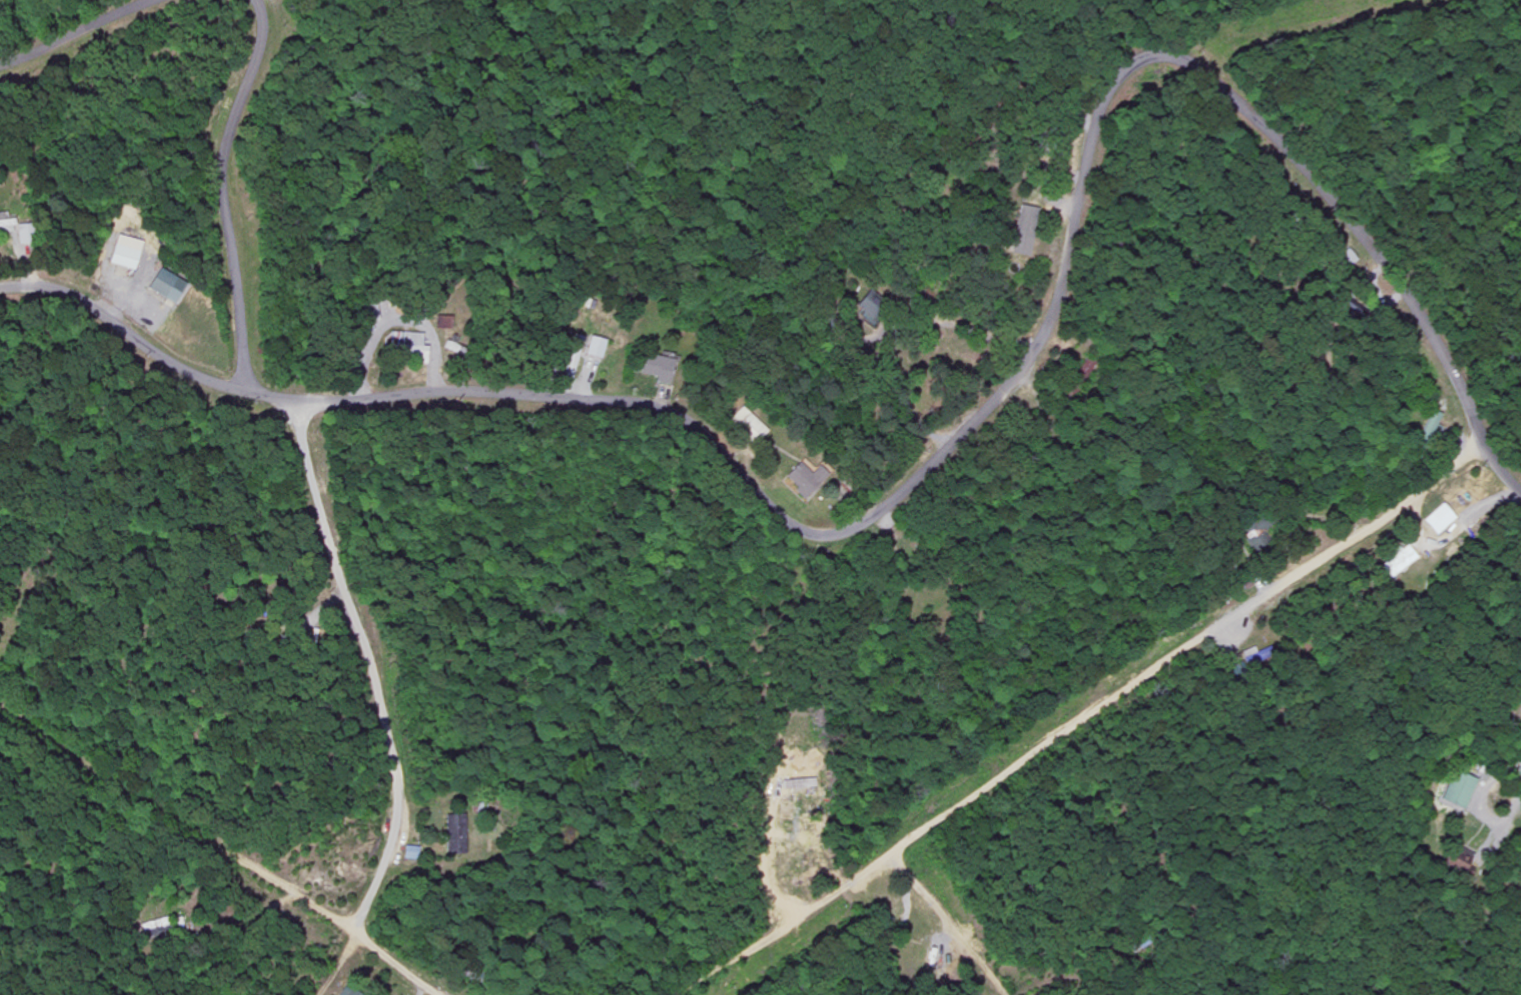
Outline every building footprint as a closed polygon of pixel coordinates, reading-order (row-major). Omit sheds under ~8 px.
[(1013,253),(1034,256),(1040,207),(1019,205),(1013,253)] [(2,227),(4,236),(18,234),(15,217),(0,220),(0,227),(2,227)] [(19,244),(34,244),(33,223),(18,224),(19,244)] [(142,240),(116,235),(110,264),(136,269),(142,240)] [(176,302),(186,281),(158,268),(148,290),(176,302)] [(873,321),(886,303),(868,291),(856,308),(873,321)] [(452,316),(435,315),(435,327),(451,328),(452,316)] [(422,333),(390,332),(390,353),(412,353),(412,363),(427,364),(428,346),(422,346),(422,333)] [(573,378),(584,337),(574,334),(563,375),(573,378)] [(585,354),(601,358),(606,340),(590,336),(585,354)] [(644,353),(639,373),(656,377),(655,382),(668,385),(674,360),(644,353)] [(1095,362),(1087,357),(1076,373),(1084,378),(1095,362)] [(728,419),(753,442),(766,429),(741,405),(728,419)] [(811,472),(800,461),(784,475),(804,497),(829,474),(820,464),(811,472)] [(1424,519),(1438,534),(1457,516),(1442,501),(1424,519)] [(1419,558),(1409,543),(1380,562),(1390,576),(1419,558)] [(1274,655),(1271,647),(1259,652),(1256,646),(1244,652),(1250,666),(1274,655)] [(1476,776),(1451,769),(1443,800),(1468,807),(1476,776)] [(464,813),(445,814),(446,854),(465,853),(464,813)] [(404,858),(418,859),(419,846),(405,845),(404,858)] [(1474,875),(1482,857),(1458,847),(1450,865),(1474,875)] [(349,983),(338,994),(363,994),(349,983)]
